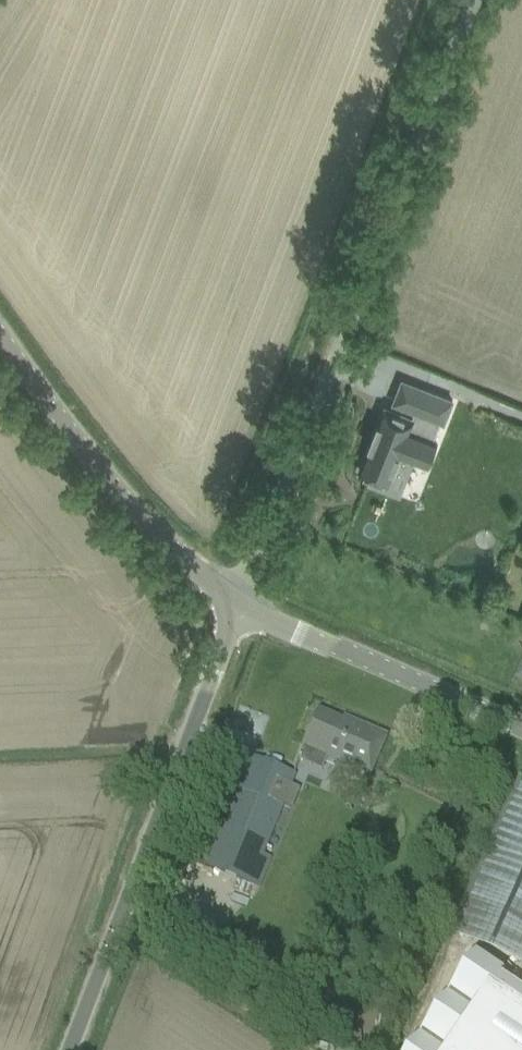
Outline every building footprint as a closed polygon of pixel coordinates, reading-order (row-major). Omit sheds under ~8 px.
[(386,407),(361,470),(372,474),(374,475),(376,472),(388,476),(387,480),(388,481),(400,453),(415,459),(428,464),(437,439),(434,437),(441,420),(444,421),(453,398),(423,387),(414,409),(415,409),(412,417),(386,407)] [(304,748),(324,757),(370,777),(387,737),(369,730),(367,735),(319,714),(304,748)] [(209,869),(235,880),(250,886),(294,776),(253,760),(209,869)] [(521,783),(449,942),(521,974),(521,783)] [(413,1049),(521,1049),(521,998),(499,982),(504,976),(476,957),(413,1049)]
